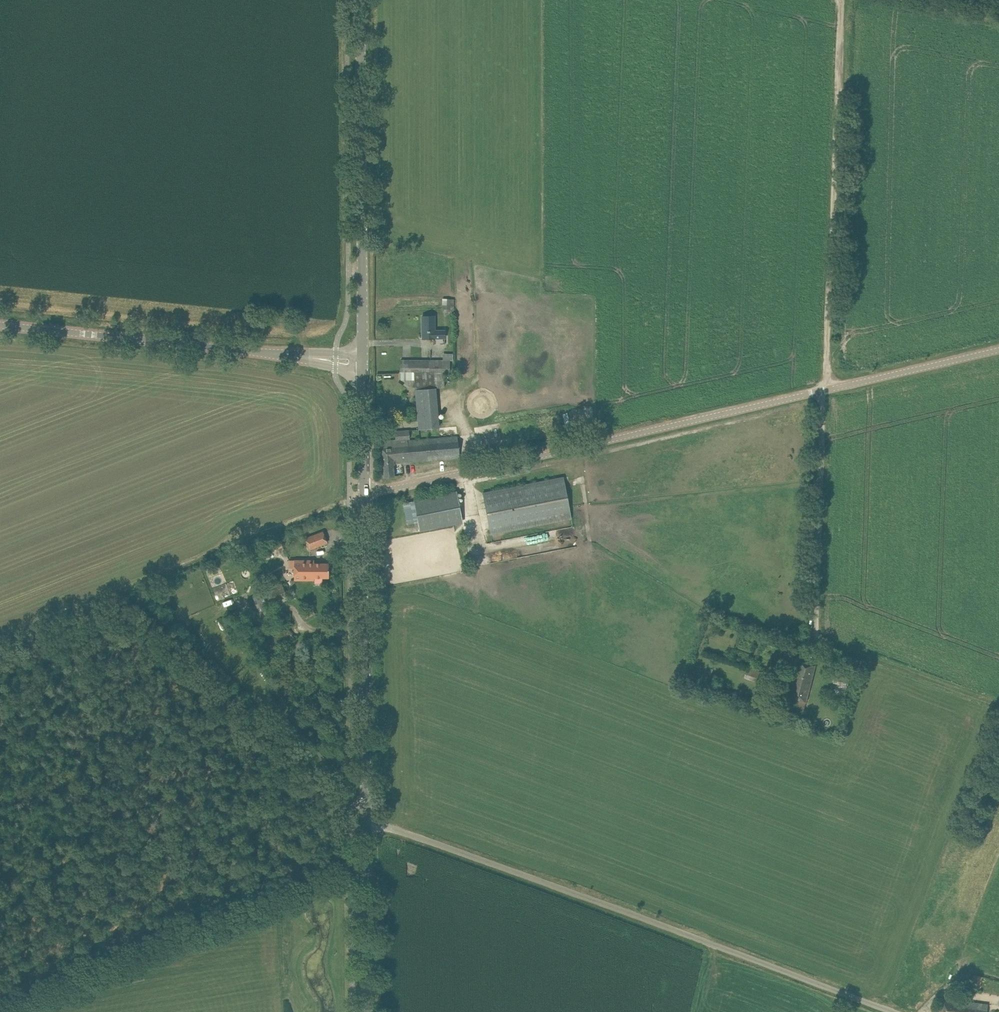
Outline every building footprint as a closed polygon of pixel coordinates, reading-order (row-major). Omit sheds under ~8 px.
[(443,298),(442,308),(447,308),(447,313),(454,313),(454,298),(443,298)] [(423,338),(433,338),(435,338),(445,338),(445,330),(434,330),(434,316),(422,316),(423,338)] [(449,372),(450,360),(400,360),(400,371),(449,372)] [(444,387),(443,372),(414,372),(415,389),(419,429),(438,428),(435,388),(444,387)] [(480,445),(505,442),(503,423),(478,426),(480,445)] [(409,439),(409,430),(395,431),(396,439),(396,440),(399,440),(409,439)] [(459,458),(458,448),(457,436),(399,441),(399,440),(396,440),(396,439),(380,441),(383,477),(383,478),(394,477),(394,475),(393,465),(394,465),(394,463),(459,458)] [(259,477),(245,481),(249,493),(263,488),(259,477)] [(571,518),(563,477),(483,493),(491,534),(571,518)] [(462,521),(461,517),(456,491),(414,500),(419,529),(462,521)] [(327,542),(323,532),(306,538),(310,549),(327,542)] [(270,552),(283,547),(279,538),(267,543),(270,552)] [(294,560),(289,560),(289,568),(294,568),(294,580),(304,580),(314,580),(314,577),(329,577),(329,563),(314,563),(314,560),(294,560)] [(214,599),(250,588),(246,575),(210,586),(214,599)] [(254,596),(260,611),(288,599),(283,585),(254,596)] [(306,619),(315,614),(310,606),(302,611),(306,619)] [(791,683),(788,697),(789,698),(787,707),(803,712),(815,665),(799,661),(795,674),(787,672),(785,681),(791,683)] [(763,683),(767,673),(748,666),(744,677),(763,683)] [(848,686),(850,674),(836,671),(834,683),(848,686)] [(321,759),(327,754),(318,744),(312,749),(321,759)] [(983,976),(974,974),(972,982),(971,985),(980,987),(983,976)] [(988,1004),(964,1000),(963,1002),(946,1000),(945,1002),(939,1001),(937,1011),(987,1011),(988,1004)]
